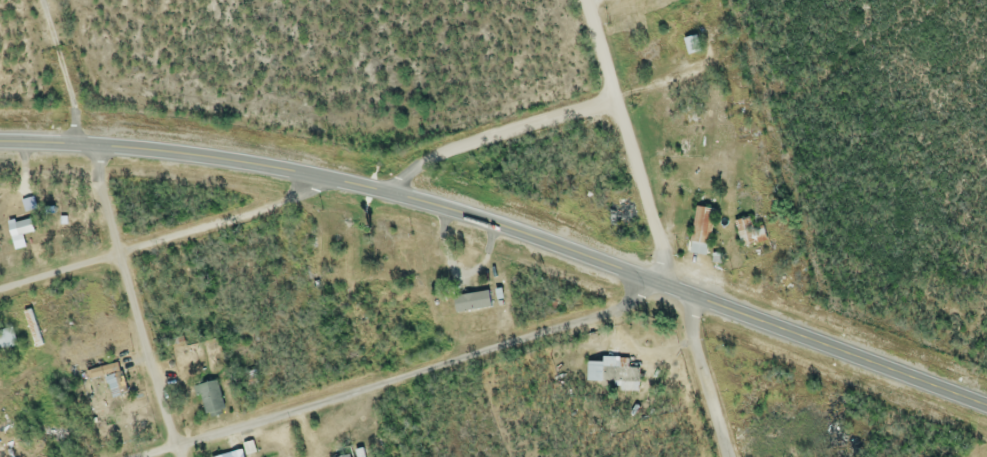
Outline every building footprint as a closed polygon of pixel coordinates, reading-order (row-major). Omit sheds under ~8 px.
[(36,213),(33,200),(22,202),(24,215),(36,213)] [(633,205),(612,210),(616,224),(637,219),(633,205)] [(688,255),(707,258),(713,211),(694,209),(688,255)] [(733,223),(741,250),(766,243),(761,227),(751,230),(748,219),(733,223)] [(10,239),(33,235),(31,222),(7,226),(10,239)] [(491,310),(488,292),(451,298),(454,316),(491,310)] [(16,347),(10,329),(0,332),(0,352),(16,347)] [(599,363),(586,363),(586,383),(599,383),(599,363)] [(127,394),(117,366),(101,372),(111,400),(127,394)] [(619,393),(638,393),(638,369),(603,369),(603,383),(619,383),(619,393)] [(225,413),(216,382),(194,388),(203,419),(225,413)] [(38,437),(25,444),(32,456),(45,456),(48,455),(38,437)]
